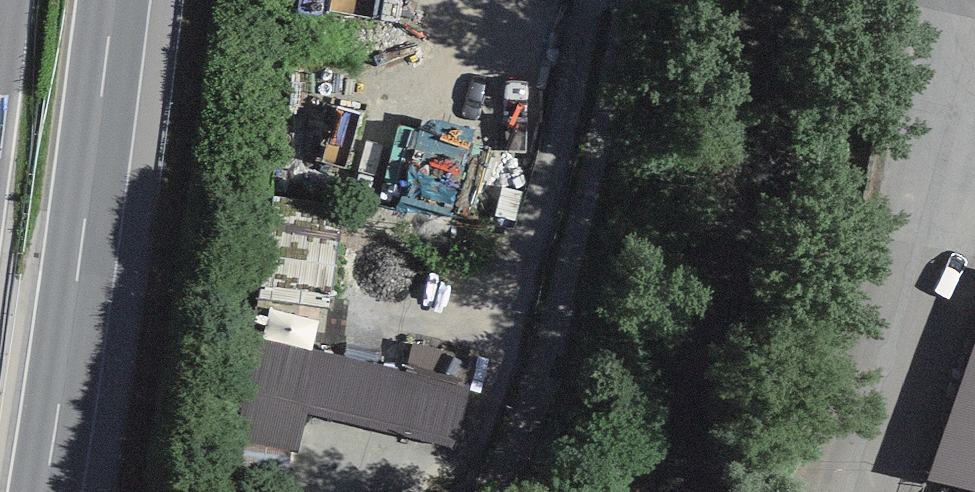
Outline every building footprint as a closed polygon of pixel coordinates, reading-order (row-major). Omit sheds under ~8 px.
[(927,480),(974,491),(974,341),(927,480)] [(249,456),(443,491),(453,491),(472,392),(268,354),(249,456)]
